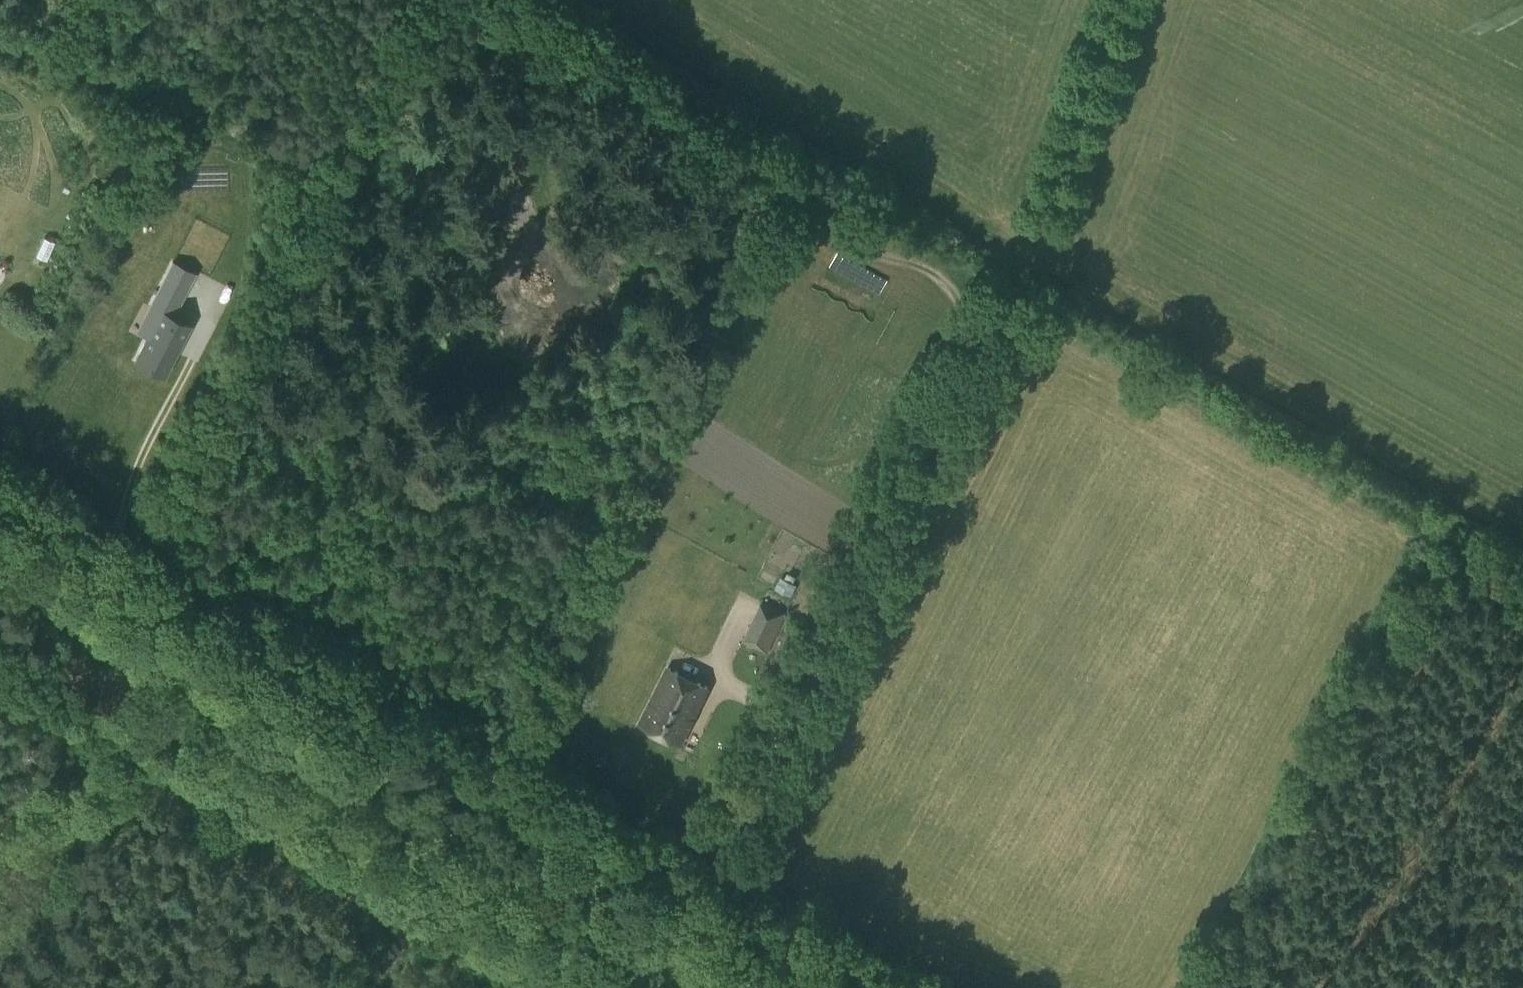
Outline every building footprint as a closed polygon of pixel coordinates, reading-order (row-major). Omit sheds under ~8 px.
[(173,263),(167,275),(188,286),(194,274),(173,263)] [(149,335),(136,359),(165,374),(190,326),(171,316),(176,307),(177,308),(178,307),(161,298),(164,292),(159,290),(150,307),(160,313),(149,335)] [(780,578),(775,588),(789,596),(795,586),(780,578)] [(743,642),(766,653),(786,613),(762,602),(743,642)] [(668,668),(640,724),(680,744),(681,742),(679,741),(679,742),(672,738),(679,724),(686,728),(686,729),(687,729),(708,688),(668,668)]
